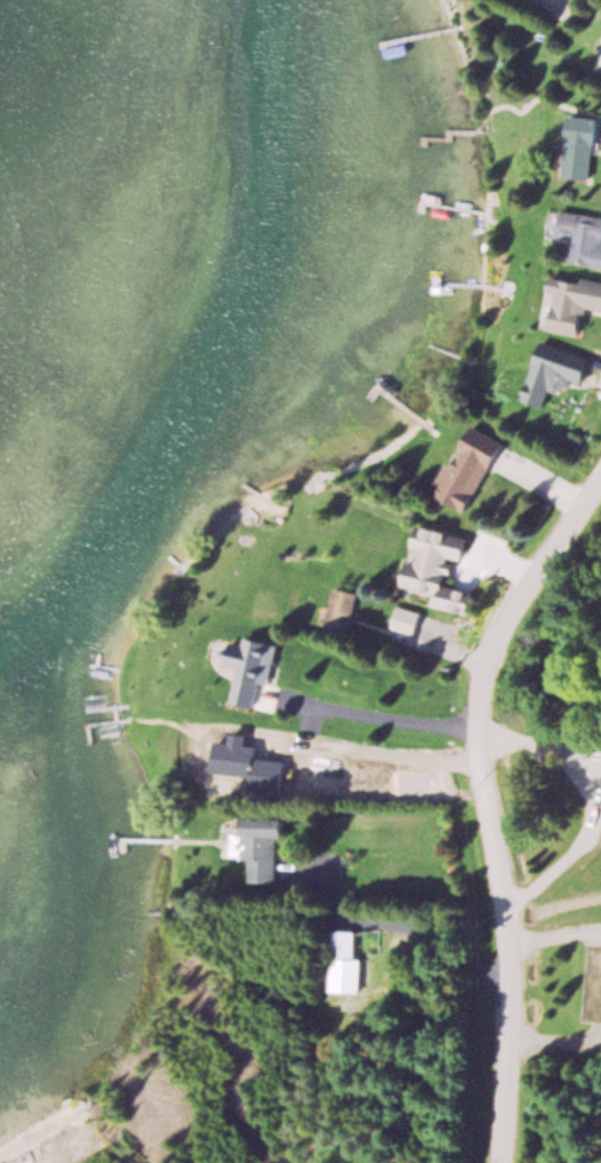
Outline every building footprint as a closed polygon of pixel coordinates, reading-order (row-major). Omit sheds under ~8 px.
[(594,180),(600,119),(600,118),(570,114),(562,176),(594,180)] [(561,212),(558,237),(572,238),(570,263),(600,267),(600,216),(561,212)] [(557,277),(548,329),(584,335),(589,307),(600,309),(600,284),(557,277)] [(548,341),(525,395),(547,405),(554,390),(566,395),(572,380),(583,385),(593,361),(548,341)] [(504,439),(471,423),(436,496),(470,512),(504,439)] [(472,534),(421,524),(414,561),(409,560),(403,588),(436,594),(434,605),(471,613),(476,589),(449,584),(454,557),(466,560),(472,534)] [(360,592),(333,587),(325,628),(351,633),(360,592)] [(420,615),(402,608),(395,625),(413,632),(420,615)] [(278,835),(291,835),(292,816),(233,816),(233,856),(249,857),(249,881),(278,882),(278,835)] [(361,957),(356,957),(357,929),(331,929),(329,991),(360,992),(361,957)]
